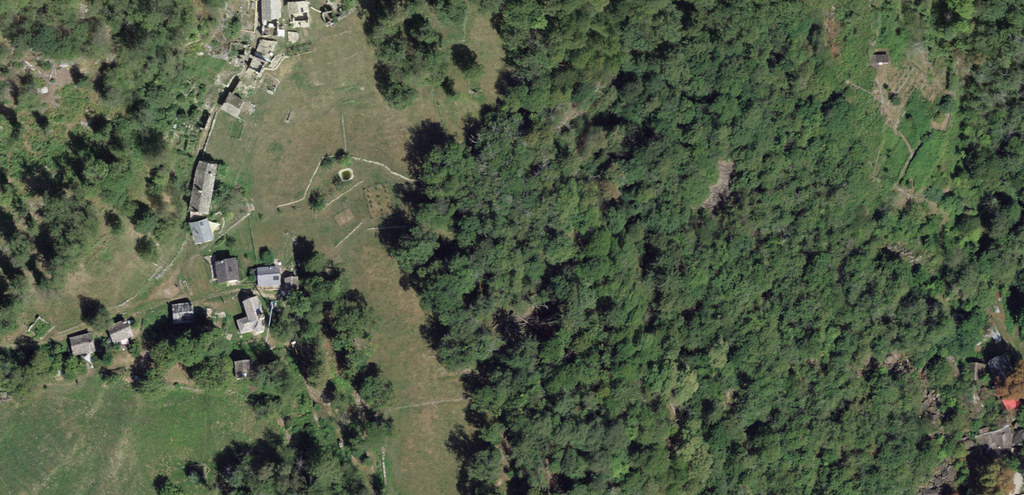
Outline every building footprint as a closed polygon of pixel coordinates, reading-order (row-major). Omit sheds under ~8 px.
[(261,0),(263,19),(278,18),(277,0),(267,0),(261,0)] [(306,1),(289,3),(290,13),(307,12),(306,1)] [(336,20),(333,10),(322,13),(325,23),(336,20)] [(307,12),(290,13),(291,23),(308,21),(307,12)] [(278,27),(278,18),(263,19),(263,26),(278,27)] [(278,36),(278,27),(263,26),(263,36),(278,36)] [(274,42),(261,40),(249,69),(260,74),(274,42)] [(245,45),(231,43),(228,58),(243,60),(245,45)] [(888,55),(871,56),(871,63),(888,63),(888,55)] [(182,77),(175,87),(186,96),(194,85),(182,77)] [(244,101),(230,93),(222,108),(236,116),(244,101)] [(216,164),(199,161),(190,209),(208,212),(216,164)] [(207,219),(190,224),(196,243),(213,239),(207,219)] [(236,259),(216,262),(219,281),(239,278),(236,259)] [(279,267),(258,268),(259,285),(280,284),(279,267)] [(298,278),(284,279),(285,293),(299,292),(298,278)] [(258,299),(242,304),(246,318),(236,321),(240,335),(252,331),(256,335),(264,333),(265,327),(263,321),(265,321),(258,299)] [(192,303),(172,305),(174,322),(194,321),(192,303)] [(125,320),(107,328),(114,343),(132,335),(125,320)] [(91,334),(70,338),(74,354),(94,350),(91,334)] [(956,356),(941,358),(943,370),(957,367),(956,356)] [(1006,357),(987,363),(994,383),(1013,377),(1006,357)] [(254,360),(235,362),(236,371),(234,371),(234,374),(236,374),(236,378),(255,376),(254,360)] [(985,382),(986,366),(965,365),(964,380),(985,382)] [(1006,384),(991,388),(993,400),(1009,397),(1006,384)] [(1021,406),(1016,396),(1002,402),(1007,412),(1021,406)] [(1011,448),(1009,428),(983,435),(987,463),(1008,461),(1011,448)]
